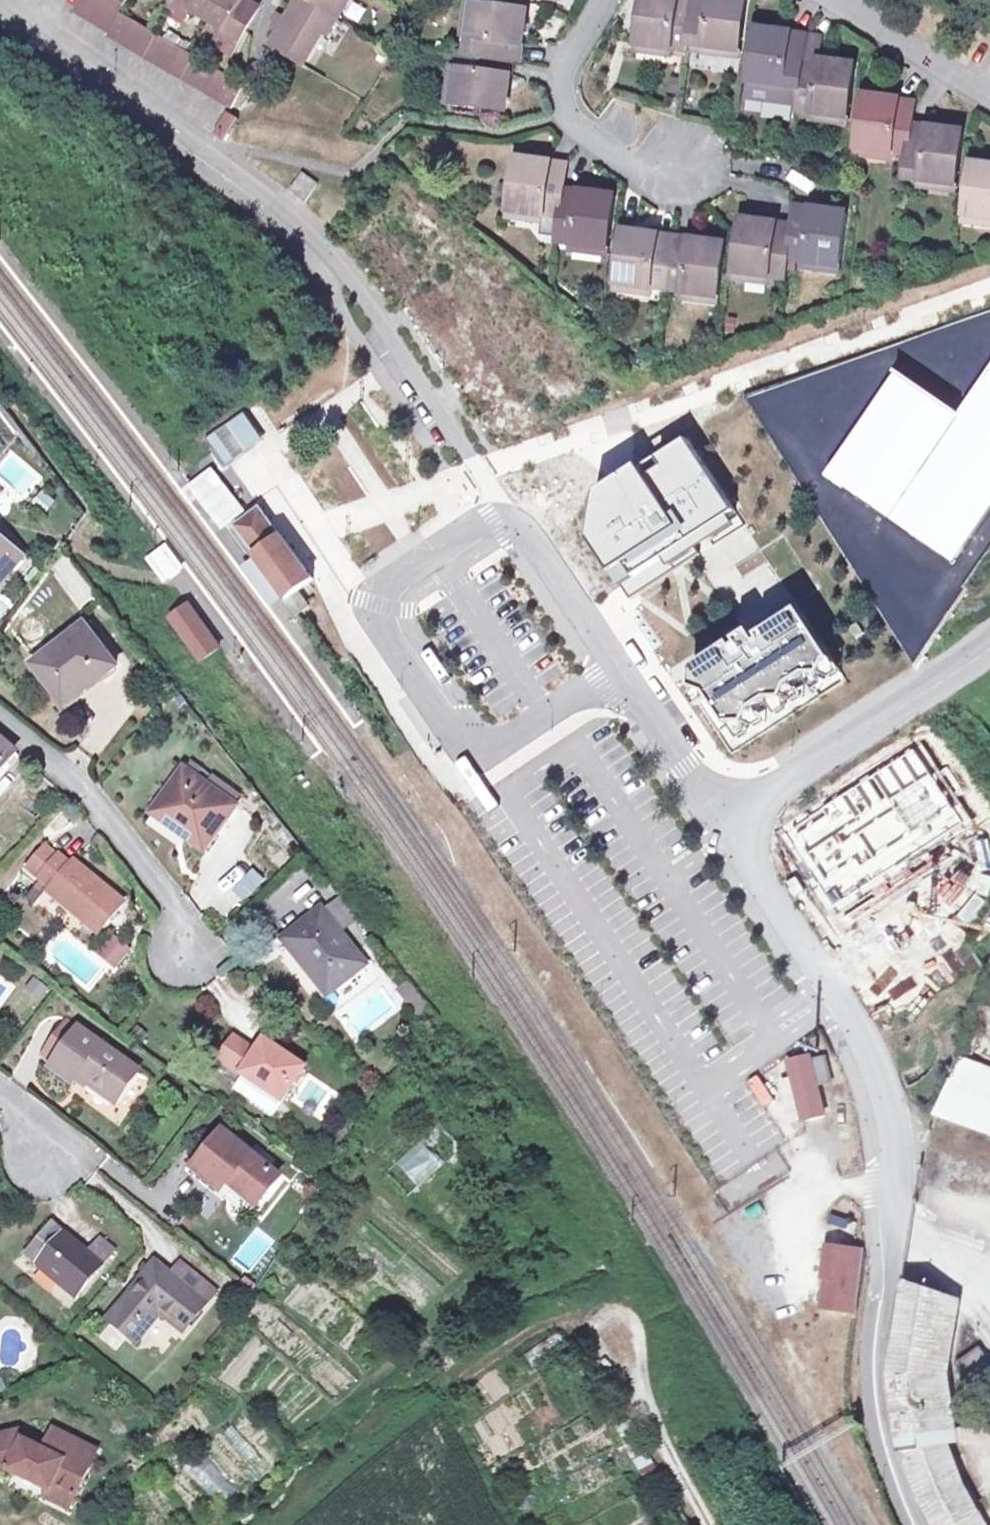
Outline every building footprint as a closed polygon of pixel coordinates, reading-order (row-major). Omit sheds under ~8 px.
[(130,0),(78,0),(67,20),(101,39),(99,44),(225,114),(239,92),(116,23),(130,0)] [(171,9),(167,15),(183,25),(187,17),(221,37),(217,43),(234,54),(256,16),(229,1),(230,0),(154,0),(171,9)] [(289,1),(295,4),(281,30),(273,26),(268,34),(276,38),(267,56),(300,74),(318,42),(323,45),(345,10),(337,5),(340,0),(290,0),(289,1)] [(506,5),(548,10),(549,0),(507,0),(506,5)] [(548,10),(557,11),(558,0),(549,0),(548,10)] [(695,7),(691,46),(704,47),(703,55),(739,59),(746,13),(727,11),(728,2),(716,0),(696,0),(695,7)] [(645,1),(643,10),(663,13),(664,4),(645,1)] [(747,4),(728,2),(727,11),(746,13),(747,4)] [(690,53),(691,46),(695,7),(664,4),(663,13),(643,10),(635,53),(668,57),(670,49),(690,53)] [(476,34),(473,64),(512,68),(520,70),(523,40),(514,39),(517,19),(472,14),(470,34),(476,34)] [(526,20),(517,19),(514,39),(523,40),(526,20)] [(756,37),(755,46),(775,48),(776,39),(756,37)] [(786,81),(799,84),(802,65),(805,42),(776,39),(775,48),(755,46),(751,87),(784,92),(786,81)] [(802,65),(821,67),(823,45),(805,42),(802,65)] [(512,68),(473,64),(466,63),(461,95),(454,94),(451,116),(496,122),(499,102),(508,103),(512,68)] [(821,67),(802,65),(799,84),(796,108),(811,110),(809,126),(844,131),(852,79),(832,77),(833,68),(821,67)] [(853,70),(833,68),(832,77),(852,79),(853,70)] [(880,113),(882,103),(862,101),(860,110),(880,113)] [(499,102),(496,122),(506,123),(508,103),(499,102)] [(908,154),(911,130),(914,108),(882,103),(880,113),(860,110),(855,156),(889,161),(891,152),(908,154)] [(233,126),(225,121),(216,137),(213,136),(210,142),(220,148),(225,139),(233,126)] [(941,134),(911,130),(908,154),(905,176),(919,178),(918,186),(956,189),(960,146),(940,143),(941,134)] [(961,137),(941,134),(940,143),(960,146),(961,137)] [(801,143),(791,141),(789,161),(798,162),(801,143)] [(511,161),(510,170),(530,172),(531,163),(511,161)] [(541,211),(558,213),(559,200),(562,166),(531,163),(530,172),(510,170),(506,214),(540,217),(541,211)] [(970,180),(989,182),(989,173),(971,171),(970,180)] [(300,206),(312,189),(297,178),(285,196),(300,206)] [(970,180),(964,229),(989,234),(989,182),(970,180)] [(559,200),(558,213),(555,239),(554,244),(571,246),(570,254),(605,258),(609,214),(589,212),(590,203),(559,200)] [(610,205),(590,203),(589,212),(609,214),(610,205)] [(558,213),(541,211),(538,237),(555,239),(558,213)] [(791,213),(789,232),(786,260),(801,261),(800,270),(836,274),(843,228),(823,226),(824,217),(791,213)] [(844,219),(824,217),(823,226),(843,228),(844,219)] [(758,237),(759,228),(739,226),(738,235),(758,237)] [(784,278),(786,260),(789,232),(759,228),(758,237),(738,235),(732,278),(766,283),(769,275),(784,278)] [(639,250),(641,241),(621,239),(620,248),(639,250)] [(652,288),(666,289),(672,245),(641,241),(639,250),(620,248),(615,293),(651,296),(652,288)] [(672,245),(666,289),(680,291),(679,300),(715,305),(721,260),(702,258),(703,248),(672,245)] [(723,251),(703,248),(702,258),(721,260),(723,251)] [(822,472),(885,519),(958,417),(898,372),(822,472)] [(958,417),(885,519),(949,564),(989,507),(989,372),(958,417)] [(586,537),(620,587),(689,542),(731,514),(679,439),(592,495),(586,537)] [(206,477),(190,490),(215,522),(219,526),(235,513),(232,509),(206,477)] [(48,512),(56,495),(39,487),(31,503),(48,512)] [(312,579),(257,508),(231,528),(252,556),(286,599),(296,593),(312,579)] [(689,542),(620,587),(624,594),(629,601),(631,599),(696,557),(698,556),(689,542)] [(765,549),(736,565),(745,581),(755,575),(768,598),(786,588),(765,549)] [(0,556),(0,588),(16,570),(0,556)] [(286,599),(252,556),(239,565),(272,610),(286,599)] [(375,564),(372,559),(360,567),(363,572),(375,564)] [(307,608),(296,593),(286,599),(281,604),(292,618),(299,614),(307,608)] [(195,618),(185,606),(168,618),(177,631),(195,618)] [(716,655),(691,671),(692,672),(693,674),(692,690),(707,695),(728,728),(735,726),(747,726),(753,712),(770,701),(784,701),(791,688),(807,677),(822,677),(829,663),(831,662),(832,661),(799,611),(772,628),(768,622),(761,627),(751,633),(750,632),(747,635),(736,642),(739,646),(735,649),(731,643),(715,653),(716,655)] [(207,637),(195,618),(177,631),(190,649),(207,637)] [(90,678),(111,664),(82,622),(31,658),(57,696),(87,675),(90,678)] [(207,637),(190,649),(199,661),(216,649),(207,637)] [(772,833),(825,915),(972,821),(919,738),(772,833)] [(231,823),(197,797),(178,783),(144,828),(197,868),(231,823)] [(207,784),(197,797),(231,823),(241,810),(207,784)] [(69,866),(65,869),(54,860),(52,862),(40,850),(21,872),(45,892),(42,896),(91,939),(117,908),(69,866)] [(244,901),(264,879),(251,868),(231,890),(244,901)] [(335,909),(315,926),(331,946),(351,929),(335,909)] [(315,926),(312,923),(275,954),(320,1008),(357,977),(331,946),(315,926)] [(123,955),(106,940),(93,955),(110,971),(123,955)] [(40,1000),(47,986),(29,977),(22,991),(40,1000)] [(51,1067),(74,1035),(63,1027),(40,1059),(51,1067)] [(74,1035),(51,1067),(45,1076),(69,1093),(76,1084),(113,1111),(136,1079),(74,1035)] [(250,1061),(229,1046),(213,1067),(233,1083),(250,1061)] [(250,1061),(233,1083),(235,1084),(270,1111),(272,1112),(296,1080),(258,1051),(250,1061)] [(806,1058),(785,1064),(800,1121),(821,1116),(814,1087),(827,1084),(821,1058),(807,1061),(806,1058)] [(955,1058),(932,1119),(989,1138),(989,1072),(955,1058)] [(409,1155),(452,1186),(471,1161),(428,1130),(409,1155)] [(251,1214),(273,1182),(216,1142),(188,1181),(218,1202),(223,1195),(251,1214)] [(853,1225),(828,1217),(826,1226),(851,1234),(853,1225)] [(44,1232),(19,1263),(74,1307),(99,1276),(98,1275),(83,1264),(44,1232)] [(858,1255),(823,1250),(819,1280),(821,1280),(819,1294),(853,1298),(858,1255)] [(94,1251),(83,1264),(98,1275),(108,1262),(94,1251)] [(171,1270),(161,1282),(202,1315),(212,1302),(171,1270)] [(202,1315),(161,1282),(151,1274),(105,1333),(135,1357),(159,1326),(182,1344),(204,1316),(202,1315)] [(914,1490),(934,1524),(987,1524),(954,1462),(938,1468),(922,1374),(935,1379),(946,1296),(903,1285),(891,1369),(900,1451),(914,1490)] [(983,1380),(989,1376),(989,1362),(989,1360),(979,1356),(975,1343),(949,1358),(960,1382),(969,1379),(973,1385),(983,1380)] [(65,1506),(89,1459),(43,1436),(33,1454),(11,1442),(0,1444),(0,1483),(38,1502),(42,1494),(65,1506)] [(223,1508),(241,1491),(199,1449),(182,1466),(223,1508)] [(42,1494),(38,1502),(33,1511),(56,1523),(65,1506),(42,1494)]
